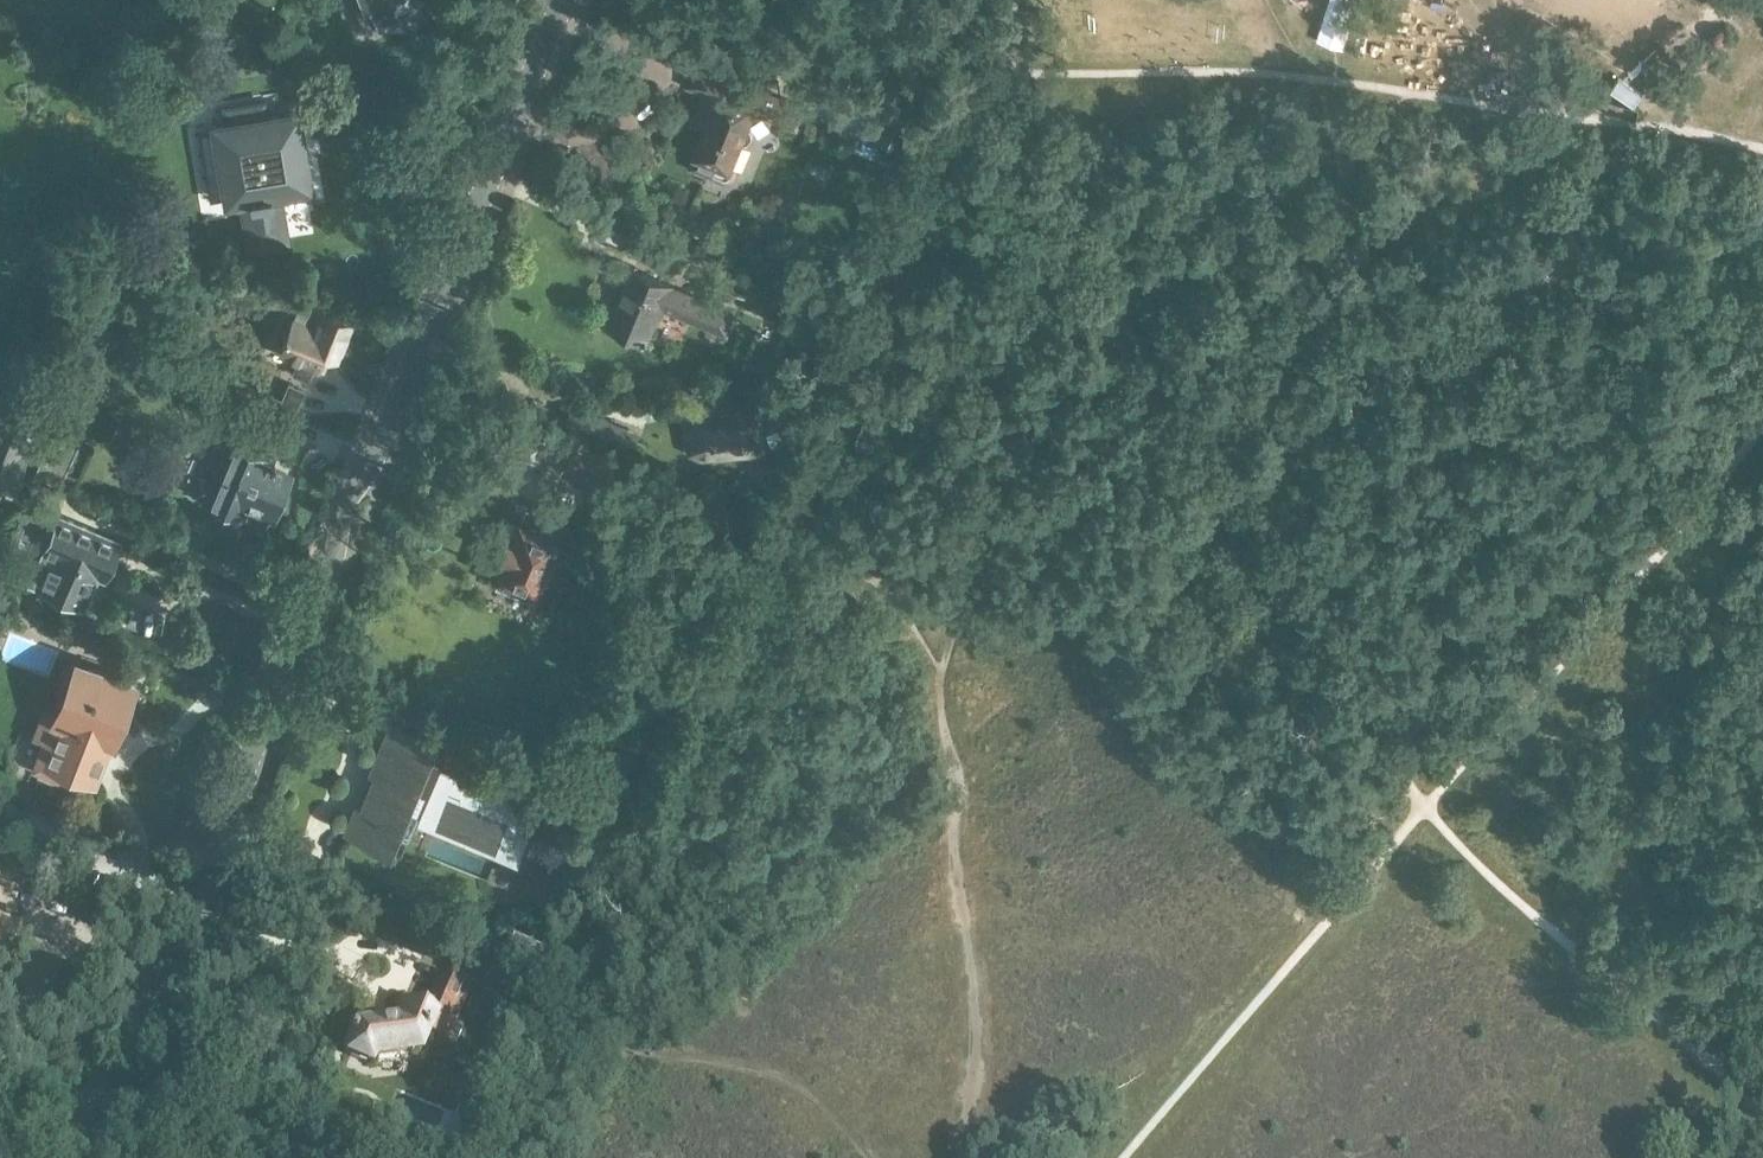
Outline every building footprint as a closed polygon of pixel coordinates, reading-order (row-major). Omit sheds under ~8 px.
[(365,28),(398,15),(405,30),(427,20),(418,0),(354,0),(365,28)] [(804,107),(697,63),(689,84),(706,91),(694,121),(708,127),(691,168),(724,181),(727,181),(730,179),(733,176),(734,173),(732,168),(730,165),(742,135),(746,135),(751,132),(753,127),(752,121),(749,119),(753,108),(796,126),(804,107)] [(312,189),(299,106),(210,122),(224,203),(239,201),(248,252),(290,244),(282,194),(312,189)] [(714,327),(723,307),(673,286),(674,285),(633,268),(609,324),(647,340),(661,305),(714,327)] [(752,287),(756,277),(734,268),(730,278),(726,287),(749,296),(752,287)] [(337,357),(351,322),(302,302),(281,351),(318,366),(324,351),(337,357)] [(41,420),(0,403),(0,491),(4,482),(14,487),(29,450),(41,420)] [(754,440),(757,440),(755,410),(737,411),(737,417),(699,420),(700,425),(689,426),(691,450),(701,449),(702,454),(755,449),(754,440)] [(607,437),(612,425),(585,414),(580,426),(607,437)] [(33,478),(38,480),(59,489),(86,429),(60,418),(33,478)] [(582,475),(592,461),(563,440),(548,462),(567,476),(573,468),(582,475)] [(274,461),(228,442),(226,447),(218,443),(214,445),(208,459),(210,463),(218,467),(212,481),(200,476),(192,494),(240,513),(237,520),(253,526),(255,520),(265,524),(272,507),(274,508),(287,478),(285,477),(287,472),(272,466),(274,461)] [(548,554),(556,534),(528,523),(534,508),(516,500),(509,515),(506,514),(486,563),(500,569),(495,582),(530,597),(542,569),(547,572),(553,556),(548,554)] [(50,554),(37,585),(85,606),(99,575),(104,577),(120,539),(61,514),(45,552),(50,554)] [(84,647),(102,655),(108,640),(90,632),(84,647)] [(91,666),(86,667),(79,665),(60,712),(53,731),(57,732),(43,769),(72,780),(73,777),(83,781),(85,776),(92,779),(97,768),(104,750),(111,732),(121,705),(126,703),(129,695),(127,690),(129,685),(101,674),(99,669),(91,666)] [(431,772),(443,742),(397,723),(352,831),(400,852),(418,811),(500,846),(505,835),(512,837),(517,823),(511,821),(517,807),(431,772)] [(403,1000),(395,1018),(351,1024),(352,1035),(345,1052),(374,1065),(377,1058),(418,1053),(417,1039),(421,1039),(424,1033),(455,1046),(463,1026),(447,1019),(453,1006),(461,1009),(471,985),(442,973),(426,1010),(403,1000)]
